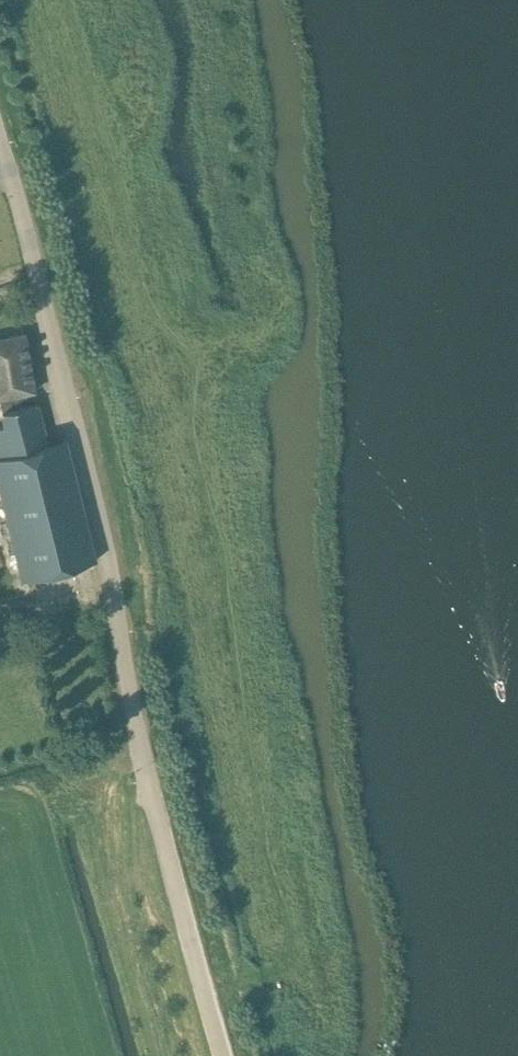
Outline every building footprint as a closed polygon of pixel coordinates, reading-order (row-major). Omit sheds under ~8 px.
[(3,425),(0,426),(0,492),(22,579),(93,561),(62,440),(47,444),(37,403),(27,406),(23,394),(34,392),(25,334),(0,338),(0,412),(3,425)]
